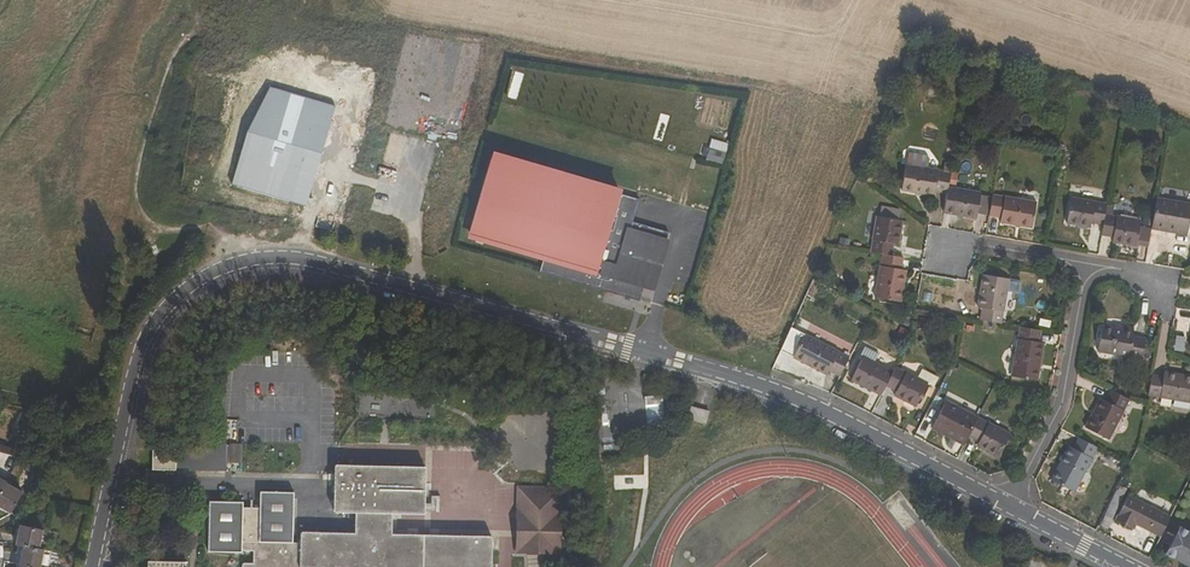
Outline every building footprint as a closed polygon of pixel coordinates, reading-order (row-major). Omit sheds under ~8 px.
[(232,184),(305,205),(335,106),(270,87),(247,131),(232,184)] [(728,144),(711,139),(706,159),(723,164),(728,144)] [(623,190),(494,153),(468,240),(544,262),(541,273),(640,301),(640,299),(653,303),(673,234),(633,223),(640,200),(622,195),(623,190)] [(902,155),(898,181),(931,186),(932,181),(943,183),(943,179),(946,162),(902,155)] [(943,183),(940,206),(973,212),(977,185),(943,179),(943,183)] [(1029,221),(1033,194),(990,187),(987,209),(999,211),(999,216),(1029,221)] [(1087,221),(1088,215),(1100,217),(1102,206),(1103,196),(1069,190),(1065,217),(1087,221)] [(1153,193),(1148,222),(1160,224),(1161,220),(1182,224),(1187,199),(1153,193)] [(1100,217),(1098,229),(1111,231),(1111,234),(1135,238),(1139,213),(1102,206),(1100,217)] [(872,218),(882,220),(883,213),(873,211),(872,218)] [(895,238),(899,215),(883,213),(882,220),(872,218),(866,246),(878,248),(888,250),(891,238),(895,238)] [(878,248),(872,291),(896,296),(900,265),(897,263),(898,252),(888,250),(878,248)] [(974,301),(977,302),(975,312),(998,317),(1006,271),(980,267),(974,301)] [(1096,344),(1139,351),(1143,329),(1132,327),(1133,322),(1101,316),(1096,344)] [(1014,320),(1006,369),(1031,373),(1037,335),(1034,334),(1035,324),(1014,320)] [(819,377),(821,373),(834,379),(843,360),(799,337),(786,360),(819,377)] [(855,358),(842,382),(873,399),(878,389),(885,374),(855,358)] [(1146,386),(1189,393),(1189,366),(1164,362),(1164,367),(1150,365),(1146,386)] [(919,385),(925,388),(930,379),(913,370),(909,379),(888,369),(885,374),(878,389),(888,395),(886,399),(906,409),(919,385)] [(1080,422),(1102,434),(1124,394),(1105,384),(1100,395),(1095,393),(1080,422)] [(948,439),(946,442),(956,447),(960,438),(969,422),(937,406),(926,428),(948,439)] [(691,407),(687,420),(706,425),(710,412),(691,407)] [(970,447),(992,459),(1004,436),(971,418),(969,422),(960,438),(972,444),(970,447)] [(1093,442),(1074,432),(1069,442),(1064,440),(1047,474),(1071,486),(1093,442)] [(176,469),(190,469),(190,472),(208,472),(209,445),(191,444),(191,450),(176,450),(176,449),(153,449),(153,470),(176,471),(176,469)] [(213,465),(242,465),(242,445),(213,445),(213,465)] [(492,537),(392,535),(392,514),(425,514),(426,467),(335,466),(334,513),(355,513),(355,534),(301,533),(301,543),(292,542),(293,493),(260,492),(259,508),(243,508),(243,503),(210,502),(208,552),(242,553),(242,551),(253,552),(253,564),(242,564),(242,566),(491,566),(492,537)] [(6,483),(0,493),(0,508),(10,514),(22,492),(6,483)] [(517,511),(561,513),(561,489),(518,487),(517,511)] [(1159,520),(1121,500),(1108,524),(1120,530),(1122,525),(1149,539),(1159,520)] [(517,554),(561,555),(561,513),(517,511),(517,554)] [(15,545),(23,546),(39,550),(43,530),(20,526),(15,545)] [(1178,566),(1189,566),(1189,539),(1170,528),(1156,555),(1178,566)] [(44,551),(39,550),(23,546),(19,565),(29,566),(40,566),(44,551)]
